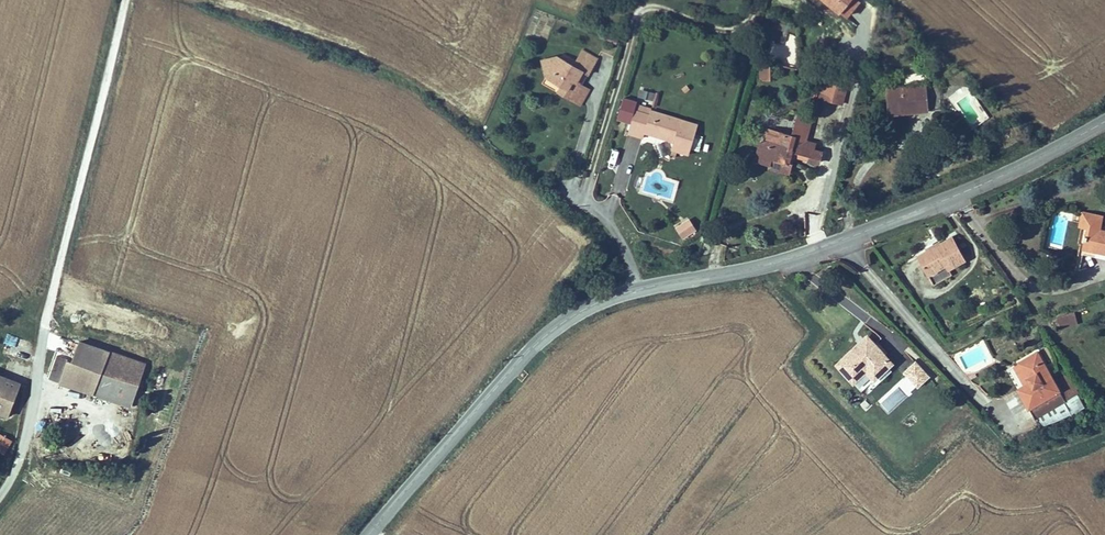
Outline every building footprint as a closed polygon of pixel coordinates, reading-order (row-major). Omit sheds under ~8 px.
[(796,51),(795,35),(785,35),(785,51),(796,51)] [(588,88),(584,95),(599,103),(608,88),(601,84),(608,72),(614,75),(623,60),(609,52),(600,67),(584,57),(573,61),(577,76),(571,78),(588,88)] [(566,63),(571,78),(577,76),(573,61),(566,63)] [(770,67),(758,68),(760,82),(772,81),(770,67)] [(840,99),(845,81),(841,80),(837,98),(840,99)] [(840,99),(860,104),(864,86),(845,81),(840,99)] [(640,90),(638,102),(654,105),(657,93),(640,90)] [(944,120),(944,91),(908,92),(908,118),(929,118),(929,121),(944,120)] [(675,118),(672,117),(664,139),(668,141),(671,133),(701,143),(698,152),(714,158),(724,128),(677,112),(675,118)] [(664,139),(672,117),(661,113),(654,136),(664,139)] [(811,158),(835,165),(839,152),(830,150),(832,144),(814,139),(813,143),(800,139),(797,147),(781,143),(778,156),(788,159),(786,166),(786,168),(807,174),(811,158)] [(778,156),(781,143),(778,142),(773,162),(786,166),(788,159),(778,156)] [(1104,219),(1104,205),(1088,201),(1085,214),(1096,217),(1104,219)] [(1090,240),(1104,244),(1104,219),(1096,217),(1090,240)] [(683,241),(698,232),(689,218),(674,227),(683,241)] [(960,224),(926,246),(943,272),(961,261),(957,256),(974,245),(960,224)] [(1089,246),(1104,249),(1104,244),(1090,240),(1089,246)] [(1056,319),(1060,331),(1079,325),(1075,313),(1056,319)] [(874,330),(840,356),(854,375),(868,364),(875,374),(889,364),(896,358),(874,330)] [(105,389),(120,349),(92,338),(85,357),(77,379),(105,389)] [(1023,380),(1033,397),(1063,380),(1069,390),(1076,386),(1066,369),(1059,373),(1041,342),(1023,352),(1035,372),(1031,375),(1023,380)] [(161,366),(120,349),(105,389),(124,396),(154,409),(160,391),(153,388),(161,366)] [(63,374),(77,379),(85,357),(72,352),(63,374)] [(1035,372),(1023,352),(1018,354),(1031,375),(1035,372)] [(875,374),(871,377),(876,384),(893,370),(889,364),(875,374)] [(918,364),(878,400),(889,413),(930,377),(918,364)] [(19,410),(29,382),(0,372),(0,404),(19,410)] [(1063,380),(1033,397),(1039,407),(1069,390),(1063,380)] [(16,430),(12,443),(27,448),(31,435),(16,430)] [(5,455),(12,440),(0,434),(0,453),(5,455)]
